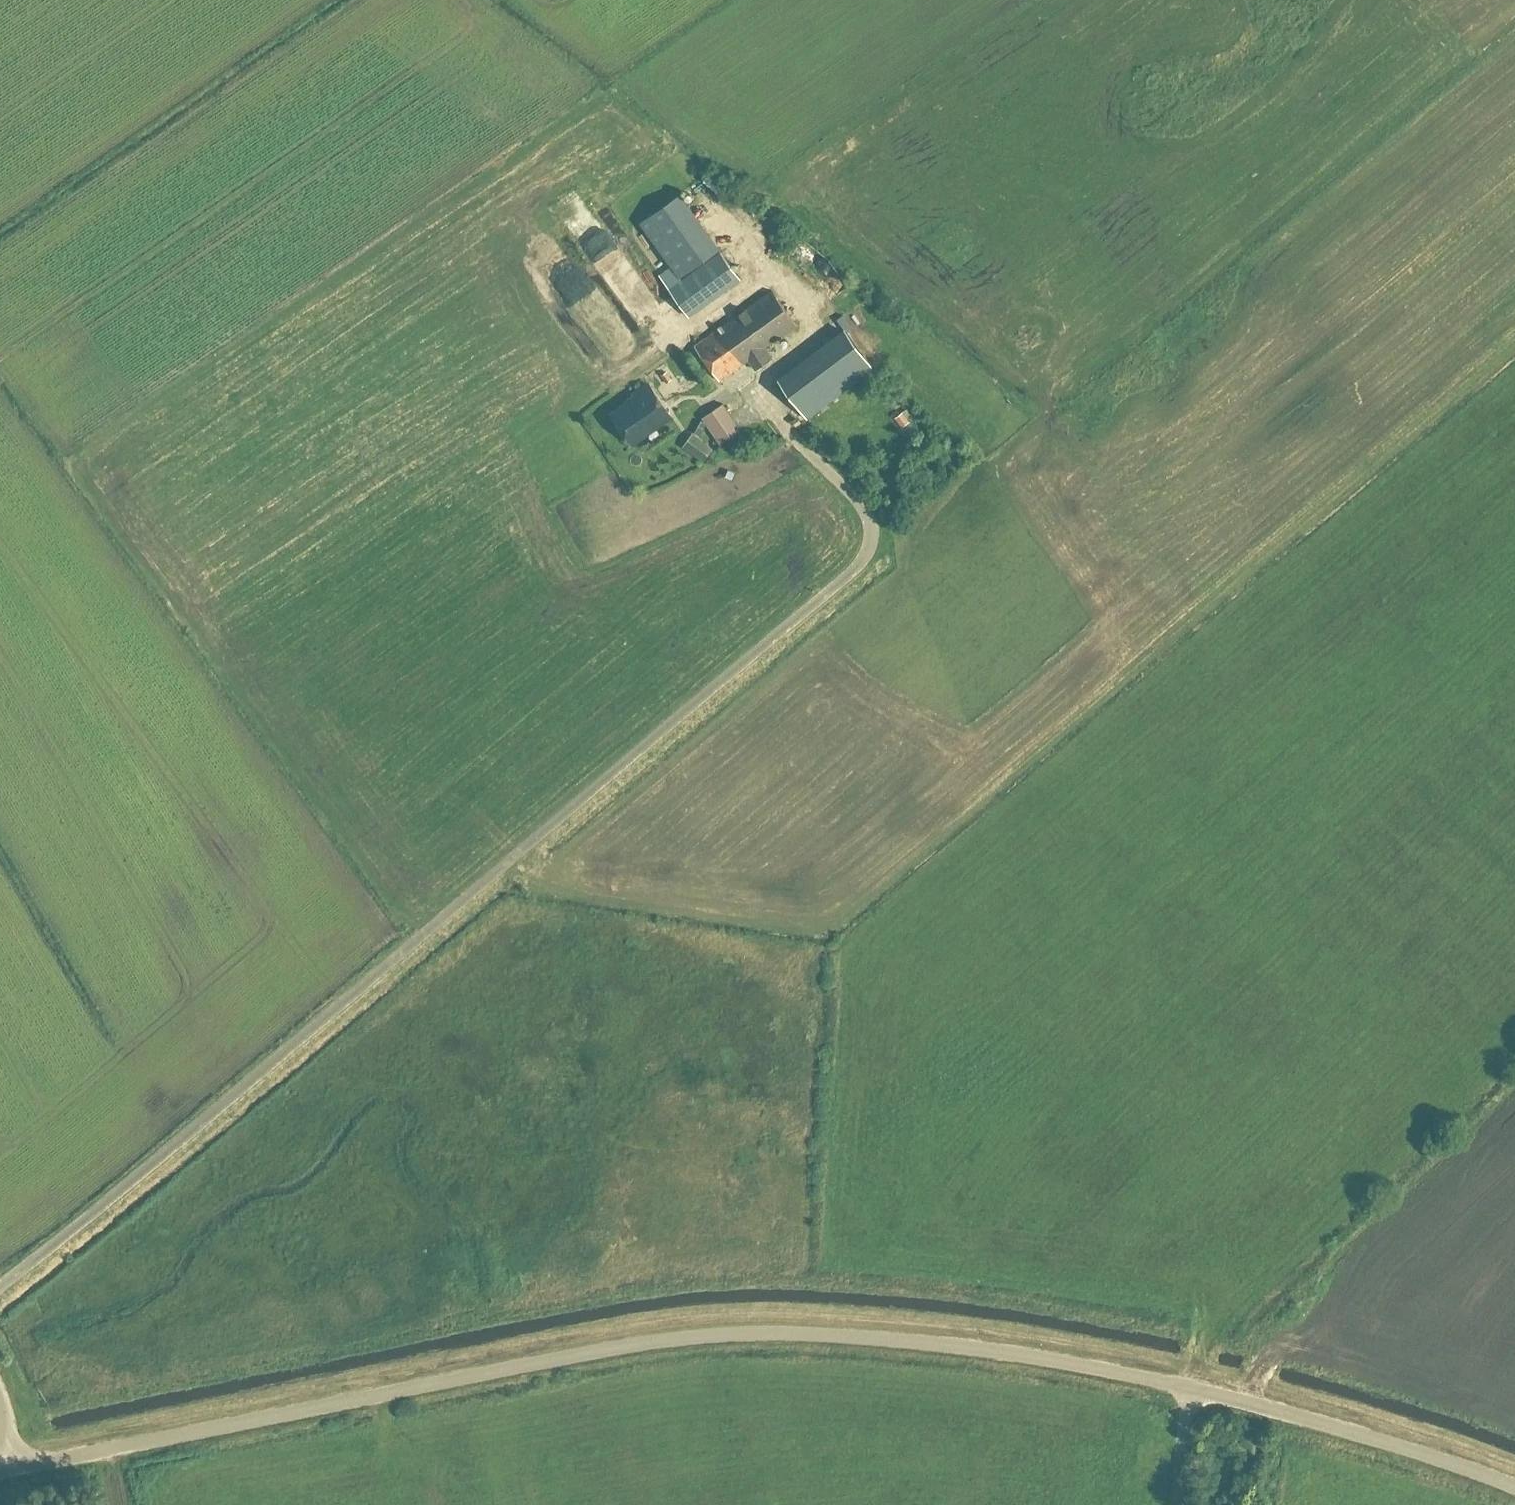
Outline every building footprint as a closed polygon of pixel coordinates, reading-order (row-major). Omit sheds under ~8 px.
[(689,316),(741,279),(722,252),(684,280),(681,277),(720,249),(681,194),(641,222),(673,266),(660,276),(689,316)] [(639,295),(653,286),(637,262),(623,271),(639,295)] [(765,347),(797,324),(773,289),(695,345),(720,379),(749,359),(756,369),(772,357),(765,347)] [(807,417),(874,368),(847,331),(780,381),(807,417)] [(636,397),(613,413),(633,441),(671,414),(649,384),(634,394),(636,397)] [(742,431),(724,404),(704,418),(722,444),(742,431)] [(691,451),(704,460),(713,448),(699,439),(691,451)]
